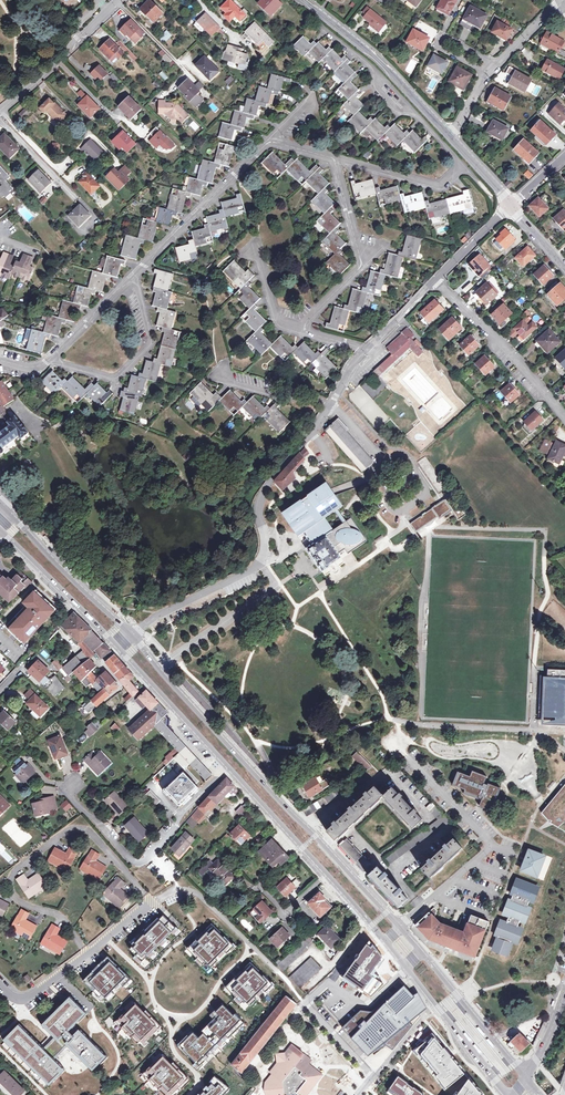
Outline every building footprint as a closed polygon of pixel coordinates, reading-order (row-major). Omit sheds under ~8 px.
[(163,13),(149,0),(140,9),(154,22),(163,13)] [(245,15),(241,11),(230,0),(229,0),(221,8),(227,14),(224,16),(228,20),(232,15),(234,17),(235,16),(240,21),(245,15)] [(277,0),(261,0),(258,3),(271,16),(282,5),(277,0)] [(438,7),(450,14),(457,0),(442,0),(438,7)] [(449,16),(450,14),(438,7),(437,9),(449,16)] [(464,20),(473,25),(473,24),(481,28),(487,16),(470,7),(464,20)] [(370,23),(380,31),(386,22),(371,10),(366,16),(364,18),(370,23)] [(205,13),(198,21),(212,36),(215,33),(219,37),(224,32),(205,13)] [(144,33),(131,20),(127,25),(125,26),(123,25),(120,28),(122,29),(121,31),(125,36),(127,35),(130,38),(133,35),(138,39),(142,35),(144,33)] [(497,22),(492,31),(496,33),(495,35),(507,41),(512,30),(497,22)] [(254,37),(260,43),(263,40),(269,46),(273,42),(255,23),(243,35),(246,38),(249,35),(253,38),(254,37)] [(378,33),(380,31),(370,23),(369,25),(378,33)] [(172,36),(167,30),(160,37),(165,42),(172,36)] [(407,42),(417,47),(416,48),(423,51),(429,39),(413,30),(407,42)] [(541,44),(548,48),(564,57),(564,51),(561,49),(564,41),(547,32),(541,44)] [(133,35),(130,38),(135,43),(143,36),(142,35),(138,39),(133,35)] [(309,51),(317,44),(314,41),(311,45),(303,37),(294,46),(304,56),(309,51)] [(110,39),(105,44),(107,46),(101,51),(109,59),(114,54),(118,58),(123,53),(120,49),(110,39)] [(120,40),(117,43),(134,61),(137,58),(133,54),(128,49),(120,40)] [(317,44),(309,51),(320,62),(323,59),(332,50),(329,47),(326,50),(318,42),(317,44)] [(229,60),(229,61),(240,65),(240,63),(246,65),(248,56),(240,53),(236,52),(237,49),(237,48),(228,46),(224,58),(229,60)] [(169,64),(172,61),(162,50),(159,53),(169,64)] [(332,50),(323,59),(335,71),(348,59),(345,56),(341,59),(332,50)] [(114,54),(109,59),(113,63),(118,58),(114,54)] [(428,66),(441,74),(448,63),(434,55),(428,66)] [(212,75),(218,70),(205,57),(196,66),(210,80),(214,77),(212,75)] [(348,59),(335,71),(345,82),(355,72),(347,64),(350,61),(348,59)] [(542,70),(559,79),(564,69),(547,60),(542,70)] [(99,66),(91,75),(95,79),(98,77),(101,81),(107,74),(99,66)] [(464,90),(471,76),(457,68),(450,82),(464,90)] [(349,100),(357,92),(358,90),(350,82),(358,75),(355,72),(345,82),(338,89),(349,100)] [(510,82),(520,88),(519,90),(525,93),(531,80),(516,72),(510,82)] [(116,84),(119,81),(113,74),(110,76),(116,84)] [(272,74),(268,89),(279,92),(280,92),(283,81),(290,83),(291,79),(272,74)] [(234,79),(231,76),(225,81),(228,85),(234,79)] [(188,80),(180,88),(186,95),(191,100),(190,101),(196,107),(204,100),(197,93),(199,92),(199,91),(195,87),(188,80)] [(119,81),(116,84),(117,84),(115,86),(118,90),(123,85),(119,81)] [(200,83),(195,87),(199,91),(203,86),(200,83)] [(279,92),(268,89),(260,86),(256,101),(267,104),(268,104),(271,93),(278,95),(279,92)] [(81,90),(78,93),(84,99),(78,105),(91,118),(100,109),(81,90)] [(511,97),(496,90),(493,97),(491,96),(488,102),(503,111),(511,97)] [(354,115),(358,112),(364,106),(356,98),(359,94),(357,92),(349,100),(344,104),(354,115)] [(129,98),(119,108),(130,119),(141,109),(129,98)] [(55,103),(54,104),(49,99),(40,108),(44,113),(47,111),(59,124),(67,116),(55,103)] [(244,113),(255,116),(256,116),(259,105),(266,107),(267,104),(256,101),(247,99),(244,113)] [(159,101),(159,108),(162,111),(164,111),(164,114),(170,119),(177,119),(181,122),(188,115),(177,103),(171,104),(168,106),(167,105),(164,105),(165,101),(159,101)] [(559,104),(549,114),(560,124),(564,120),(564,119),(564,110),(559,104)] [(28,112),(25,109),(20,114),(23,117),(28,112)] [(255,116),(244,113),(236,111),(232,125),(242,128),(244,128),(247,117),(254,119),(255,116)] [(366,128),(373,121),(370,118),(367,121),(358,112),(354,115),(349,121),(361,133),(366,128)] [(385,133),(390,128),(387,125),(384,129),(375,119),(373,121),(366,128),(378,140),(385,133)] [(502,140),(508,129),(493,121),(487,132),(502,140)] [(536,135),(538,138),(545,144),(549,139),(551,141),(554,137),(550,133),(552,131),(540,121),(531,131),(536,135)] [(242,128),(232,125),(224,123),(220,137),(231,140),(234,129),(241,131),(242,128)] [(403,140),(410,134),(407,131),(404,134),(394,124),(390,128),(385,133),(397,146),(403,140)] [(174,146),(156,127),(150,134),(152,137),(153,136),(155,137),(154,138),(150,141),(156,148),(160,144),(161,143),(167,149),(171,149),(174,146)] [(112,142),(120,150),(123,147),(128,152),(135,145),(141,151),(144,148),(138,142),(135,144),(123,131),(112,142)] [(410,134),(403,140),(415,152),(428,140),(425,137),(422,140),(412,131),(410,134)] [(16,152),(19,149),(4,134),(0,139),(0,148),(8,157),(15,150),(16,152)] [(91,140),(81,149),(83,152),(85,150),(95,159),(103,152),(91,140)] [(529,163),(538,153),(524,140),(514,150),(529,163)] [(224,150),(219,149),(215,163),(221,165),(228,167),(233,151),(237,152),(238,148),(226,145),(224,150)] [(125,155),(128,152),(123,147),(120,150),(125,155)] [(263,162),(274,174),(278,170),(282,174),(287,169),(295,161),(292,158),(285,165),(272,153),(263,162)] [(287,169),(299,180),(302,177),(307,181),(320,168),(317,165),(310,172),(297,159),(295,161),(287,169)] [(198,180),(208,182),(211,183),(216,168),(220,169),(221,165),(215,163),(208,161),(207,167),(202,166),(198,180)] [(5,196),(10,192),(13,188),(6,181),(10,177),(0,166),(0,181),(0,182),(0,191),(1,192),(0,193),(0,194),(0,196),(1,197),(2,197),(3,197),(5,196)] [(64,179),(70,183),(79,169),(73,166),(64,179)] [(113,174),(111,171),(104,178),(113,187),(116,184),(119,188),(127,181),(123,177),(128,173),(123,167),(116,174),(115,172),(113,174)] [(311,185),(319,194),(325,188),(329,184),(319,174),(323,170),(320,167),(320,168),(307,181),(311,185)] [(38,171),(29,180),(40,192),(49,182),(38,171)] [(100,186),(86,173),(84,176),(85,177),(79,182),(91,195),(100,186)] [(187,192),(191,193),(200,195),(202,185),(207,186),(208,182),(198,180),(191,178),(187,192)] [(351,181),(354,194),(360,192),(361,198),(377,194),(375,188),(373,180),(356,185),(355,180),(351,181)] [(307,181),(303,185),(302,185),(306,190),(311,185),(307,181)] [(401,200),(400,195),(398,187),(380,192),(379,187),(375,188),(377,194),(379,200),(384,199),(386,204),(401,200)] [(325,213),(330,208),(335,203),(325,194),(328,191),(325,188),(319,194),(316,197),(320,201),(316,205),(325,213)] [(172,194),(168,210),(178,212),(181,213),(186,196),(190,197),(191,193),(187,192),(179,190),(177,195),(172,194)] [(447,200),(450,214),(466,210),(465,204),(472,202),(468,190),(463,191),(464,195),(447,200)] [(426,207),(424,201),(422,193),(405,198),(404,194),(400,195),(401,200),(403,207),(409,205),(410,211),(426,207)] [(222,203),(223,209),(225,217),(239,213),(238,208),(244,206),(241,194),(237,195),(238,199),(222,203)] [(312,201),(316,205),(320,201),(316,197),(312,201)] [(539,216),(548,209),(545,205),(544,206),(538,199),(530,206),(539,216)] [(450,214),(447,200),(430,204),(428,200),(424,201),(426,207),(428,214),(433,212),(435,218),(450,214)] [(80,206),(69,216),(79,227),(90,216),(80,206)] [(177,216),(178,212),(168,210),(160,208),(157,207),(156,211),(159,212),(157,222),(162,224),(169,226),(172,215),(177,216)] [(325,213),(321,217),(325,222),(322,225),(330,234),(335,229),(340,224),(330,214),(333,211),(330,208),(325,213)] [(208,224),(210,231),(228,227),(225,217),(223,209),(219,210),(220,214),(207,218),(208,224)] [(564,231),(564,212),(564,211),(554,219),(564,231)] [(139,239),(145,241),(152,243),(157,226),(161,227),(162,224),(157,222),(148,220),(147,226),(143,224),(139,239)] [(212,236),(210,231),(208,224),(205,225),(206,229),(192,233),(194,240),(196,246),(207,243),(206,238),(212,236)] [(336,254),(340,250),(345,244),(335,235),(338,232),(335,229),(330,234),(326,237),(331,242),(327,245),(336,254)] [(515,240),(506,230),(502,234),(503,235),(497,240),(505,249),(515,240)] [(398,255),(403,257),(416,260),(421,238),(408,235),(403,252),(399,251),(398,255)] [(145,241),(139,239),(132,237),(131,243),(125,241),(121,256),(135,259),(139,243),(144,244),(145,241)] [(88,244),(84,240),(78,246),(82,250),(88,244)] [(196,246),(194,240),(189,241),(190,245),(176,249),(180,262),(191,259),(190,254),(197,252),(196,246)] [(536,256),(528,247),(516,258),(524,266),(536,256)] [(340,250),(336,254),(327,262),(340,275),(350,265),(340,256),(343,253),(340,250)] [(10,279),(11,274),(29,280),(34,268),(30,266),(33,257),(24,254),(21,263),(16,261),(14,267),(10,265),(13,256),(3,253),(0,261),(0,276),(10,279)] [(403,257),(398,255),(389,253),(385,270),(381,269),(379,274),(385,275),(397,278),(403,257)] [(480,275),(485,270),(490,266),(480,255),(470,265),(479,276),(480,275)] [(104,274),(111,276),(117,278),(121,264),(125,265),(126,261),(108,256),(104,274)] [(245,284),(249,281),(255,275),(249,269),(246,272),(234,261),(224,271),(234,281),(238,278),(245,284)] [(480,275),(479,276),(482,279),(493,270),(490,266),(485,270),(487,273),(482,277),(480,275)] [(544,285),(552,277),(546,270),(548,269),(544,266),(535,274),(544,285)] [(166,291),(168,291),(173,274),(155,269),(154,273),(158,274),(154,288),(166,291)] [(111,276),(104,274),(93,271),(88,289),(96,291),(102,292),(106,279),(110,280),(111,276)] [(367,293),(374,295),(376,289),(381,290),(385,275),(379,274),(371,271),(367,288),(363,287),(362,291),(367,293)] [(234,281),(241,288),(245,284),(238,278),(234,281)] [(241,288),(239,290),(244,295),(240,299),(250,309),(254,305),(260,299),(248,287),(251,284),(249,281),(245,284),(241,288)] [(498,296),(487,283),(477,293),(487,305),(498,296)] [(561,284),(548,295),(558,306),(564,300),(564,289),(561,284)] [(473,288),(470,285),(464,290),(467,293),(473,288)] [(74,303),(81,305),(88,307),(91,293),(95,294),(96,291),(88,289),(84,287),(82,293),(77,291),(74,303)] [(167,310),(170,298),(165,297),(166,291),(154,288),(153,292),(157,293),(153,306),(158,307),(167,310)] [(367,293),(362,291),(353,289),(349,306),(345,305),(344,309),(349,310),(356,312),(358,307),(363,308),(367,293)] [(235,294),(240,299),(244,295),(239,290),(235,294)] [(520,305),(525,300),(522,297),(517,302),(520,305)] [(59,318),(66,320),(72,322),(76,308),(80,309),(81,305),(74,303),(64,300),(59,318)] [(435,302),(426,310),(427,311),(436,303),(435,302)] [(427,311),(426,310),(421,314),(424,317),(429,323),(443,311),(436,303),(427,311)] [(512,314),(504,304),(492,315),(500,325),(504,321),(512,314)] [(250,309),(245,314),(249,318),(246,322),(256,332),(261,327),(266,322),(255,311),(257,308),(254,305),(250,309)] [(171,330),(175,318),(169,316),(171,311),(167,310),(158,307),(157,311),(161,312),(157,326),(163,327),(171,330)] [(349,310),(344,309),(335,307),(331,324),(327,323),(326,327),(338,330),(340,324),(345,326),(349,310)] [(3,308),(0,311),(0,321),(8,315),(3,308)] [(44,333),(50,335),(58,337),(62,323),(65,324),(66,320),(59,318),(54,317),(52,322),(47,321),(44,333)] [(429,323),(424,317),(421,319),(426,326),(429,323)] [(529,326),(533,322),(528,317),(524,321),(529,326)] [(462,329),(453,319),(441,330),(450,340),(462,329)] [(524,321),(523,320),(514,328),(524,339),(539,326),(534,321),(533,322),(529,326),(524,321)] [(176,350),(179,338),(174,336),(175,331),(171,330),(163,327),(162,331),(166,332),(162,346),(176,350)] [(261,327),(256,332),(248,340),(262,355),(270,346),(272,345),(261,333),(264,330),(261,327)] [(411,347),(413,349),(420,356),(424,353),(420,348),(422,346),(417,340),(415,342),(411,339),(414,336),(407,328),(402,333),(404,335),(401,337),(396,341),(388,349),(393,355),(378,368),(383,373),(401,356),(404,353),(411,347)] [(542,336),(538,340),(537,341),(548,353),(561,342),(560,342),(562,340),(559,336),(557,338),(549,330),(542,336)] [(36,337),(31,335),(27,349),(41,353),(45,337),(49,338),(50,335),(44,333),(38,331),(36,337)] [(294,353),(298,348),(295,345),(292,348),(280,337),(272,345),(270,346),(281,357),(285,353),(289,357),(294,353)] [(479,346),(471,337),(461,346),(469,355),(479,346)] [(294,353),(304,363),(308,359),(312,363),(316,360),(321,354),(318,352),(315,355),(304,343),(298,348),(294,353)] [(161,364),(166,366),(167,360),(172,362),(176,350),(162,346),(158,359),(154,358),(153,362),(161,364)] [(406,355),(413,349),(411,347),(404,353),(406,355)] [(320,364),(316,368),(327,378),(337,368),(325,357),(330,351),(327,348),(321,354),(316,360),(320,364)] [(556,358),(564,368),(564,350),(556,358)] [(285,361),(289,357),(285,353),(281,357),(285,361)] [(383,373),(380,376),(381,378),(404,358),(401,356),(383,373)] [(494,368),(488,361),(489,360),(485,356),(476,365),(486,376),(494,368)] [(308,367),(312,364),(312,363),(308,359),(304,363),(308,367)] [(312,363),(312,364),(316,368),(320,364),(316,360),(312,363)] [(157,376),(161,364),(153,362),(147,361),(143,374),(139,373),(138,377),(146,379),(151,380),(152,375),(157,376)] [(379,376),(380,376),(383,373),(378,368),(375,372),(379,376)] [(62,387),(68,381),(65,379),(62,381),(53,371),(42,382),(55,394),(62,387)] [(146,379),(138,377),(132,375),(129,389),(125,388),(124,392),(134,395),(139,396),(141,397),(146,379)] [(87,394),(95,386),(92,383),(85,390),(72,377),(68,381),(62,387),(74,399),(78,395),(82,399),(87,394)] [(2,407),(14,399),(2,381),(0,383),(0,404),(2,407)] [(220,401),(222,398),(217,392),(214,396),(201,383),(191,393),(209,412),(220,401)] [(87,394),(96,402),(99,399),(104,403),(113,394),(110,391),(107,394),(97,384),(95,386),(87,394)] [(519,396),(513,389),(514,388),(510,384),(501,392),(511,403),(519,396)] [(401,387),(403,390),(399,392),(405,400),(412,395),(404,385),(401,387)] [(134,415),(137,403),(132,401),(134,395),(124,392),(121,391),(120,396),(124,398),(120,411),(134,415)] [(220,401),(230,411),(234,407),(239,411),(243,407),(248,402),(245,399),(242,403),(230,391),(222,398),(220,401)] [(427,405),(440,419),(453,406),(440,392),(427,405)] [(78,403),(82,399),(78,395),(74,399),(78,403)] [(243,407),(253,417),(257,413),(261,418),(264,415),(267,412),(270,409),(267,405),(264,408),(253,397),(248,402),(243,407)] [(270,409),(267,412),(272,416),(268,420),(280,432),(290,422),(276,408),(279,406),(276,403),(270,409)] [(0,404),(0,411),(8,423),(11,420),(7,413),(2,407),(0,404)] [(234,416),(239,411),(234,407),(230,411),(234,416)] [(249,420),(252,417),(242,409),(240,411),(249,420)] [(8,423),(10,426),(9,427),(5,423),(0,427),(0,453),(1,453),(2,454),(3,453),(4,452),(4,451),(3,449),(19,437),(21,439),(28,433),(15,417),(12,413),(11,413),(10,412),(9,412),(7,413),(11,420),(8,423)] [(544,420),(536,412),(525,422),(533,431),(544,420)] [(341,426),(337,421),(326,431),(363,472),(365,470),(371,465),(374,462),(369,457),(359,446),(341,426)] [(545,453),(551,442),(546,440),(541,451),(545,453)] [(545,453),(550,456),(549,459),(560,465),(564,454),(564,446),(557,442),(556,445),(551,442),(545,453)] [(304,458),(300,453),(299,455),(275,481),(282,491),(296,479),(293,473),(304,462),(306,460),(304,458)] [(327,536),(339,553),(345,549),(345,548),(347,544),(349,544),(354,544),(356,544),(360,542),(361,541),(362,540),(362,538),(362,536),(361,533),(359,531),(357,530),(355,529),(354,528),(352,528),(347,521),(346,521),(344,523),(333,531),(325,519),(336,511),(338,509),(343,506),(327,482),(308,495),(309,496),(303,500),(302,500),(283,513),(296,532),(297,532),(301,532),(303,531),(304,532),(305,533),(309,538),(313,544),(315,543),(316,544),(327,536)] [(432,508),(438,516),(440,519),(444,516),(443,515),(451,509),(445,500),(440,503),(440,504),(437,506),(436,505),(432,508)] [(438,516),(432,508),(420,517),(419,517),(415,520),(410,523),(414,528),(414,529),(416,532),(423,528),(423,527),(438,516)] [(344,523),(346,521),(344,517),(338,509),(336,511),(344,523)] [(352,518),(347,521),(352,528),(354,528),(355,529),(357,530),(359,531),(361,533),(362,536),(362,538),(362,540),(361,541),(360,542),(356,544),(354,544),(349,544),(347,544),(345,548),(345,549),(349,554),(368,541),(352,518)] [(315,543),(313,544),(307,548),(323,571),(328,567),(331,572),(333,573),(334,574),(336,574),(337,573),(338,572),(339,571),(339,569),(339,568),(334,562),(341,557),(339,553),(327,536),(316,544),(315,543)] [(7,599),(9,598),(11,600),(23,587),(25,588),(31,582),(21,572),(13,580),(10,577),(7,581),(0,574),(0,592),(7,599)] [(44,621),(56,609),(36,590),(24,603),(26,604),(5,627),(21,642),(23,640),(25,642),(40,626),(38,623),(42,619),(44,621)] [(95,650),(97,652),(101,658),(110,651),(92,631),(92,630),(74,613),(62,626),(80,643),(83,639),(94,651),(95,650)] [(83,652),(89,659),(96,653),(97,652),(95,650),(94,651),(83,639),(80,643),(78,645),(84,651),(83,652)] [(89,659),(83,652),(63,668),(68,675),(73,672),(75,670),(83,679),(81,681),(87,687),(93,682),(94,683),(93,684),(100,693),(91,700),(96,705),(97,706),(119,686),(107,672),(98,680),(91,672),(96,667),(89,659)] [(106,663),(120,680),(119,680),(131,694),(124,699),(127,702),(138,692),(129,681),(134,677),(115,656),(114,656),(113,655),(111,658),(111,659),(106,663)] [(53,663),(58,670),(62,667),(56,660),(53,663)] [(45,675),(49,671),(38,661),(28,671),(39,681),(45,675)] [(75,670),(73,672),(81,681),(83,679),(75,670)] [(553,720),(553,718),(556,718),(556,724),(564,725),(564,670),(548,670),(548,676),(541,676),(539,720),(543,720),(553,720)] [(50,679),(48,678),(42,684),(54,695),(65,688),(56,675),(50,679)] [(31,699),(35,695),(31,691),(27,695),(31,699)] [(167,714),(147,691),(137,699),(137,700),(137,701),(137,702),(142,707),(145,705),(150,710),(147,712),(148,713),(143,717),(143,716),(128,729),(138,740),(156,723),(157,723),(159,721),(164,717),(167,714)] [(34,708),(40,714),(43,711),(43,710),(47,706),(35,695),(31,699),(27,703),(34,708)] [(96,705),(91,700),(86,704),(85,703),(81,705),(88,713),(96,705)] [(37,717),(40,714),(34,708),(31,711),(37,717)] [(7,729),(10,725),(11,726),(15,721),(4,711),(0,714),(0,723),(7,729)] [(190,764),(206,781),(212,777),(165,727),(166,726),(166,719),(164,717),(159,721),(157,723),(154,726),(175,749),(179,753),(190,764)] [(102,726),(97,721),(93,724),(92,724),(87,728),(89,729),(93,734),(102,726)] [(110,728),(115,733),(120,728),(115,723),(110,728)] [(78,739),(81,743),(88,739),(85,734),(78,739)] [(54,751),(57,758),(68,754),(60,736),(48,740),(52,752),(54,751)] [(179,753),(175,749),(166,757),(167,758),(163,762),(166,765),(174,757),(179,753)] [(358,752),(354,756),(368,770),(372,768),(358,752)] [(85,760),(89,764),(91,762),(100,773),(111,763),(101,753),(96,757),(93,753),(85,760)] [(190,764),(179,753),(174,757),(185,768),(190,764)] [(27,766),(22,761),(21,762),(18,759),(14,763),(17,766),(15,768),(19,773),(17,775),(23,783),(34,772),(28,765),(27,766)] [(98,774),(100,773),(91,762),(89,764),(98,774)] [(155,769),(158,772),(164,766),(161,764),(155,769)] [(196,785),(199,782),(186,769),(178,776),(179,777),(176,780),(175,779),(164,790),(179,806),(199,788),(196,785)] [(469,776),(460,772),(458,777),(456,776),(454,780),(456,781),(455,786),(465,790),(464,793),(482,800),(480,804),(491,809),(498,789),(484,784),(487,776),(471,770),(469,776)] [(322,774),(317,777),(314,772),(310,774),(313,779),(304,785),(311,797),(330,786),(322,774)] [(208,810),(210,812),(216,805),(224,797),(228,793),(234,787),(227,779),(216,789),(197,810),(187,822),(193,828),(198,822),(204,815),(208,810)] [(423,820),(417,813),(418,812),(415,809),(414,810),(402,797),(403,796),(400,793),(399,794),(393,787),(391,789),(385,784),(379,790),(375,786),(368,793),(367,792),(364,794),(365,796),(352,808),(351,806),(348,809),(349,810),(337,822),(335,821),(332,824),(334,825),(327,831),(336,841),(384,796),(413,829),(423,820)] [(542,813),(550,823),(559,828),(564,822),(564,785),(542,813)] [(160,800),(150,790),(145,795),(155,806),(160,800)] [(123,802),(121,799),(114,792),(105,800),(119,816),(128,807),(123,802)] [(2,812),(10,805),(0,795),(0,813),(2,812)] [(43,814),(43,813),(57,809),(54,797),(41,800),(41,802),(32,804),(36,816),(43,814)] [(432,802),(427,807),(438,820),(385,859),(389,865),(450,820),(432,802)] [(241,818),(244,815),(248,812),(242,806),(236,812),(241,818)] [(200,824),(210,812),(208,810),(204,815),(198,822),(200,824)] [(149,834),(135,818),(125,826),(139,842),(149,834)] [(233,836),(232,837),(236,842),(237,841),(241,844),(252,833),(241,823),(230,834),(233,836)] [(160,831),(164,835),(169,830),(165,826),(160,831)] [(468,836),(473,841),(477,837),(472,832),(468,836)] [(180,855),(193,840),(186,834),(172,849),(180,855)] [(463,848),(454,838),(447,845),(446,844),(443,847),(444,848),(431,860),(430,859),(427,861),(428,863),(422,869),(430,878),(463,848)] [(371,865),(347,839),(340,845),(365,871),(371,865)] [(288,857),(273,840),(261,851),(276,868),(288,857)] [(62,867),(62,868),(67,871),(72,860),(72,859),(76,851),(70,848),(66,855),(64,854),(55,849),(49,860),(62,867)] [(12,859),(5,850),(0,853),(0,854),(7,863),(12,859)] [(85,872),(85,871),(99,879),(105,868),(96,862),(94,862),(99,854),(93,851),(88,858),(87,858),(81,869),(85,872)] [(530,851),(522,870),(537,876),(545,857),(530,851)] [(210,868),(214,864),(210,860),(205,865),(209,869),(210,868)] [(214,864),(210,868),(225,884),(233,876),(218,860),(214,864)] [(408,899),(402,892),(403,891),(400,888),(399,889),(387,876),(388,875),(385,872),(384,873),(378,867),(369,876),(399,908),(402,905),(408,899)] [(29,880),(30,881),(28,882),(23,875),(18,879),(23,886),(22,887),(30,898),(34,894),(33,894),(46,885),(38,874),(29,880)] [(108,898),(109,897),(120,907),(128,897),(121,890),(120,891),(119,889),(124,883),(119,878),(113,885),(104,894),(108,898)] [(286,896),(295,888),(287,879),(278,887),(286,896)] [(504,914),(510,916),(509,918),(508,918),(507,921),(508,921),(507,924),(501,921),(496,934),(499,935),(496,945),(507,953),(511,944),(510,944),(512,940),(515,942),(521,929),(517,928),(520,920),(523,921),(528,909),(526,908),(529,900),(530,900),(536,888),(517,881),(512,893),(513,894),(511,902),(509,901),(504,914)] [(321,917),(333,906),(321,893),(309,904),(321,917)] [(260,915),(256,919),(260,923),(272,912),(262,901),(254,909),(255,910),(260,915)] [(437,911),(434,907),(417,924),(419,925),(431,938),(447,944),(450,946),(474,955),(479,943),(481,944),(489,922),(471,915),(464,933),(440,924),(434,918),(437,911)] [(15,932),(16,930),(29,938),(36,927),(26,921),(26,922),(24,921),(28,913),(22,910),(18,918),(17,918),(11,929),(15,932)] [(255,910),(251,913),(256,919),(260,915),(255,910)] [(166,911),(162,914),(166,919),(167,917),(175,927),(179,924),(171,915),(170,915),(166,911)] [(140,931),(130,942),(134,946),(130,949),(143,962),(176,928),(163,916),(159,920),(158,918),(149,927),(148,926),(141,932),(140,931)] [(46,947),(47,946),(60,953),(67,942),(57,937),(55,936),(59,929),(53,925),(49,933),(48,933),(42,944),(46,947)] [(269,935),(271,938),(283,928),(280,925),(269,935)] [(431,938),(419,925),(417,927),(429,940),(446,947),(447,944),(431,938)] [(196,939),(187,948),(203,964),(206,962),(211,967),(217,961),(215,959),(224,950),(226,954),(234,946),(214,926),(210,930),(208,928),(199,936),(201,938),(198,942),(196,939)] [(332,948),(341,940),(327,926),(319,934),(332,948)] [(278,947),(290,936),(283,928),(271,939),(278,947)] [(349,966),(359,954),(357,952),(371,936),(365,931),(340,958),(349,966)] [(283,971),(314,942),(309,936),(278,965),(283,971)] [(384,959),(369,941),(343,977),(371,995),(384,983),(373,975),(384,959)] [(496,945),(494,950),(506,955),(507,953),(496,945)] [(474,955),(450,946),(449,948),(473,957),(474,955)] [(294,982),(300,988),(306,983),(322,968),(312,957),(290,978),(294,982)] [(103,961),(84,981),(100,997),(98,998),(101,1001),(105,997),(108,1000),(122,985),(124,987),(131,980),(110,959),(106,964),(103,961)] [(235,978),(226,987),(241,1003),(244,1000),(250,1005),(256,1000),(254,997),(262,989),(265,992),(272,985),(252,964),(248,968),(247,966),(237,975),(240,977),(237,980),(235,978)] [(411,1001),(415,997),(404,986),(393,996),(391,994),(372,1012),(366,1018),(363,1014),(360,1011),(344,1026),(342,1028),(359,1047),(368,1056),(383,1044),(385,1042),(388,1044),(391,1041),(397,1045),(413,1026),(409,1023),(419,1015),(415,1007),(411,1001)] [(251,1040),(232,1065),(242,1073),(296,1004),(287,996),(286,996),(264,1024),(261,1022),(249,1038),(251,1040)] [(86,1012),(70,997),(41,1025),(55,1038),(44,1049),(19,1025),(2,1040),(49,1084),(53,1081),(65,1070),(54,1058),(67,1045),(88,1067),(90,1065),(93,1068),(99,1061),(102,1064),(108,1058),(81,1031),(80,1032),(72,1026),(86,1012)] [(145,1013),(135,1003),(116,1022),(137,1044),(140,1041),(144,1045),(146,1043),(145,1042),(161,1026),(147,1012),(145,1013)] [(187,1035),(177,1045),(182,1050),(188,1057),(190,1056),(197,1063),(194,1066),(198,1068),(243,1022),(222,1004),(209,1015),(213,1019),(202,1030),(203,1033),(199,1037),(190,1029),(186,1034),(187,1035)] [(409,1023),(413,1026),(419,1015),(409,1023)] [(519,1033),(508,1044),(512,1048),(513,1047),(514,1047),(516,1045),(521,1051),(529,1044),(522,1036),(524,1035),(521,1033),(520,1034),(519,1033)] [(446,1050),(433,1034),(421,1042),(422,1043),(417,1047),(419,1049),(413,1053),(444,1091),(466,1074),(446,1050)] [(265,1083),(270,1086),(270,1093),(269,1094),(306,1094),(308,1093),(307,1091),(312,1085),(314,1085),(322,1076),(308,1065),(311,1061),(304,1055),(291,1045),(285,1053),(279,1054),(276,1057),(277,1063),(270,1072),(272,1074),(265,1083)] [(374,1059),(379,1062),(383,1057),(387,1059),(392,1051),(384,1045),(374,1059)] [(143,1074),(164,1094),(172,1094),(188,1079),(179,1069),(178,1071),(162,1055),(143,1074)] [(25,1091),(5,1071),(0,1077),(0,1080),(15,1094),(20,1094),(25,1091)] [(444,1091),(448,1094),(458,1094),(470,1079),(466,1074),(444,1091)] [(215,1075),(214,1077),(210,1081),(213,1085),(202,1094),(224,1094),(230,1089),(215,1075)] [(398,1077),(389,1090),(396,1094),(424,1094),(414,1088),(413,1089),(408,1085),(408,1084),(398,1077)] [(38,1081),(44,1087),(47,1085),(41,1078),(38,1081)] [(483,1094),(470,1079),(458,1094),(483,1094)]
